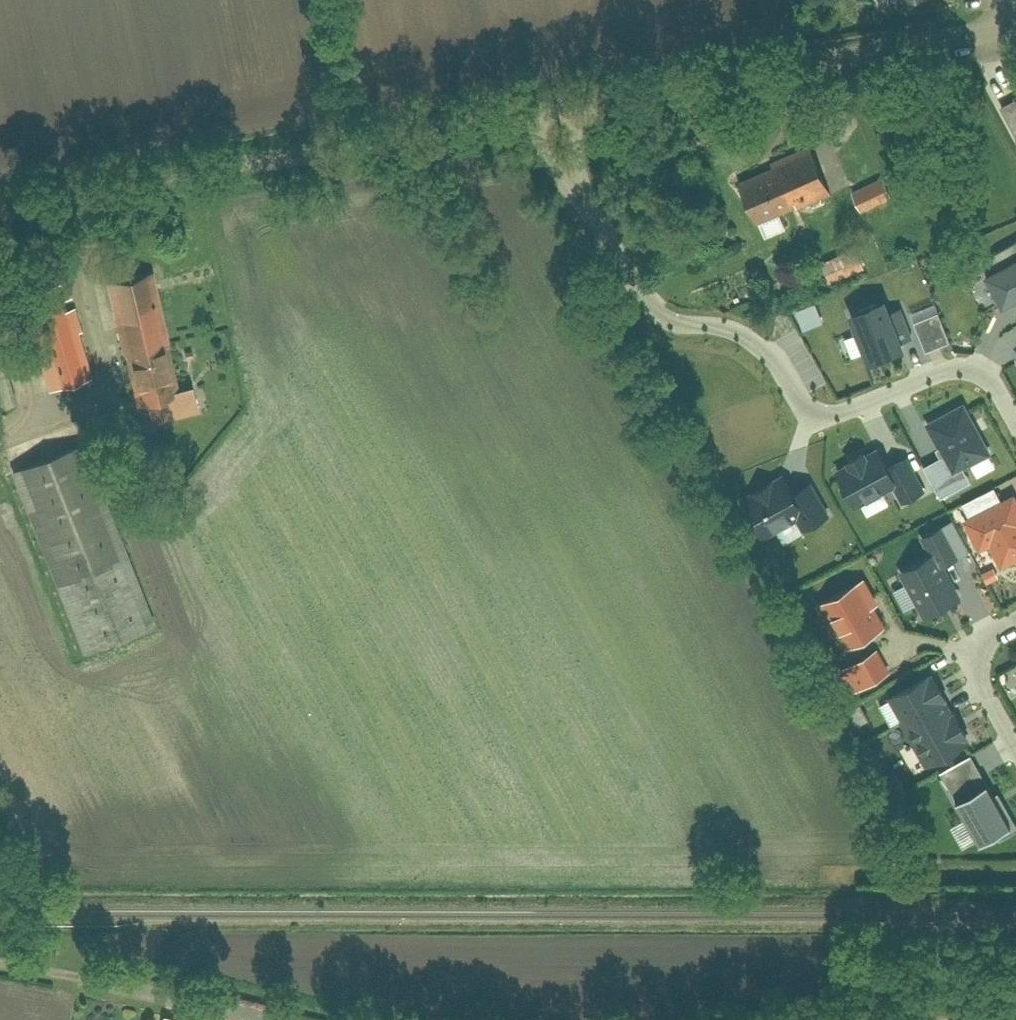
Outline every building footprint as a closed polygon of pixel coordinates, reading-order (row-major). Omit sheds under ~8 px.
[(879,13),(892,10),(890,0),(876,0),(879,13)] [(998,105),(1015,140),(1015,97),(998,105)] [(740,181),(756,222),(757,221),(764,239),(788,229),(781,212),(828,194),(812,153),(740,181)] [(853,188),(862,210),(893,197),(884,175),(853,188)] [(982,270),(999,304),(1015,295),(1015,238),(987,253),(993,264),(982,270)] [(830,264),(836,279),(864,268),(858,253),(830,264)] [(156,273),(109,283),(140,426),(205,412),(199,385),(182,389),(156,273)] [(25,294),(50,387),(93,375),(68,283),(25,294)] [(881,293),(845,307),(865,358),(900,345),(898,339),(910,335),(899,304),(887,308),(881,293)] [(938,310),(913,320),(925,348),(949,338),(938,310)] [(12,395),(0,354),(0,398),(12,395)] [(941,493),(959,483),(951,468),(986,450),(960,402),(927,420),(944,453),(925,463),(941,493)] [(899,498),(922,488),(905,452),(884,462),(876,444),(832,464),(851,504),(892,485),(899,498)] [(15,474),(83,655),(155,628),(87,447),(15,474)] [(799,528),(828,513),(809,477),(790,487),(781,470),(766,478),(764,473),(754,479),(738,488),(764,536),(794,520),(799,528)] [(960,516),(974,545),(984,540),(997,565),(1015,555),(1015,498),(1012,490),(998,497),(992,484),(960,500),(966,513),(960,516)] [(897,569),(920,615),(959,595),(942,561),(958,553),(942,522),(919,533),(928,550),(902,563),(903,565),(897,569)] [(858,577),(808,604),(827,639),(833,636),(840,650),(884,628),(858,577)] [(874,647),(839,667),(852,691),(888,671),(874,647)] [(933,666),(885,692),(923,765),(971,740),(933,666)] [(972,752),(940,769),(978,840),(1011,823),(972,752)]
